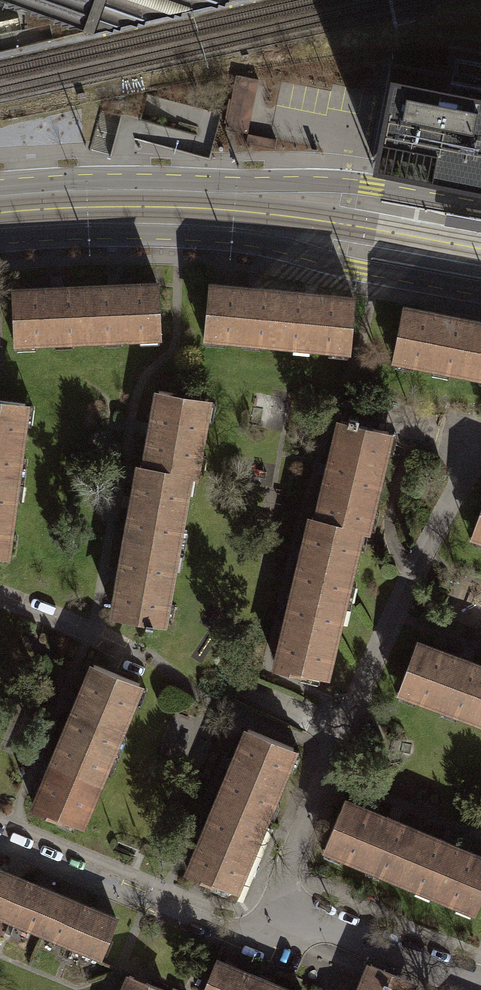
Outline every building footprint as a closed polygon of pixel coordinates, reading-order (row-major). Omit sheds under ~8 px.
[(8,1),(14,0),(15,4),(21,3),(30,6),(31,10),(38,10),(39,12),(45,11),(54,15),(55,19),(62,17),(62,21),(68,20),(69,23),(75,22),(93,29),(106,26),(113,28),(114,24),(120,26),(121,23),(131,20),(138,22),(139,19),(145,21),(147,17),(168,12),(174,14),(175,10),(181,12),(182,9),(211,2),(218,4),(219,0),(226,2),(227,0),(8,0),(8,1)] [(453,48),(448,76),(391,65),(373,158),(480,179),(480,53),(453,48)] [(259,79),(236,75),(225,129),(248,133),(259,79)] [(276,139),(248,133),(246,143),(274,148),(276,139)] [(446,212),(444,225),(480,231),(480,219),(446,212)] [(107,287),(86,288),(88,337),(140,334),(140,332),(160,331),(158,284),(121,286),(121,284),(114,285),(107,285),(107,287)] [(278,342),(282,292),(260,290),(261,289),(254,288),(247,287),(247,289),(210,286),(206,332),(225,334),(225,337),(278,342)] [(88,337),(86,288),(63,289),(63,287),(57,287),(50,287),(50,289),(13,291),(15,337),(34,336),(34,339),(88,337)] [(304,294),(282,292),(278,342),(331,347),(331,344),(350,346),(355,299),(318,296),(318,294),(311,293),(305,293),(304,294)] [(413,361),(465,371),(475,322),(453,318),(454,316),(447,314),(441,313),(440,315),(403,308),(394,354),(414,358),(413,361)] [(475,322),(465,371),(480,374),(480,323),(475,322)] [(159,390),(146,466),(189,474),(195,475),(208,399),(159,390)] [(25,403),(0,400),(0,478),(15,479),(25,403)] [(360,528),(365,530),(384,449),(382,449),(386,431),(358,424),(359,417),(350,415),(349,422),(342,420),(319,519),(360,528)] [(140,465),(128,539),(176,548),(189,474),(146,466),(140,465)] [(15,479),(0,478),(0,555),(6,556),(15,479)] [(473,533),(474,533),(475,531),(480,533),(480,509),(473,533)] [(312,517),(295,590),(343,602),(360,528),(319,519),(312,517)] [(128,539),(114,615),(146,621),(146,625),(152,626),(153,622),(163,624),(176,548),(128,539)] [(295,590),(277,667),(302,673),(303,670),(325,675),(343,602),(295,590)] [(400,686),(417,692),(417,694),(442,704),(443,702),(459,708),(458,710),(475,717),(480,702),(480,666),(472,662),(473,660),(460,656),(459,657),(417,642),(400,686)] [(111,753),(140,683),(95,664),(65,734),(111,753)] [(248,729),(219,799),(264,818),(294,747),(248,729)] [(81,824),(111,753),(65,734),(34,808),(58,818),(60,815),(81,824)] [(263,821),(264,818),(219,799),(188,872),(210,881),(207,888),(231,898),(235,886),(240,887),(266,823),(263,821)] [(344,800),(326,842),(344,849),(342,852),(368,863),(369,860),(384,867),(383,869),(400,876),(419,831),(398,822),(399,820),(387,815),(386,817),(344,800)] [(400,876),(417,883),(418,881),(433,887),(432,890),(458,900),(459,898),(476,905),(480,893),(480,857),(452,845),(453,843),(441,838),(440,840),(419,831),(400,876)] [(14,919),(29,882),(0,870),(0,914),(14,919)] [(29,882),(14,919),(42,931),(58,894),(29,882)] [(58,894),(42,931),(71,943),(87,906),(58,894)] [(87,906),(71,943),(101,956),(116,919),(87,906)] [(216,960),(203,989),(239,989),(246,973),(216,960)] [(409,987),(412,981),(370,963),(367,971),(359,989),(408,989),(409,987)] [(246,973),(239,989),(273,989),(275,985),(246,973)] [(130,976),(124,989),(165,989),(130,976)]
